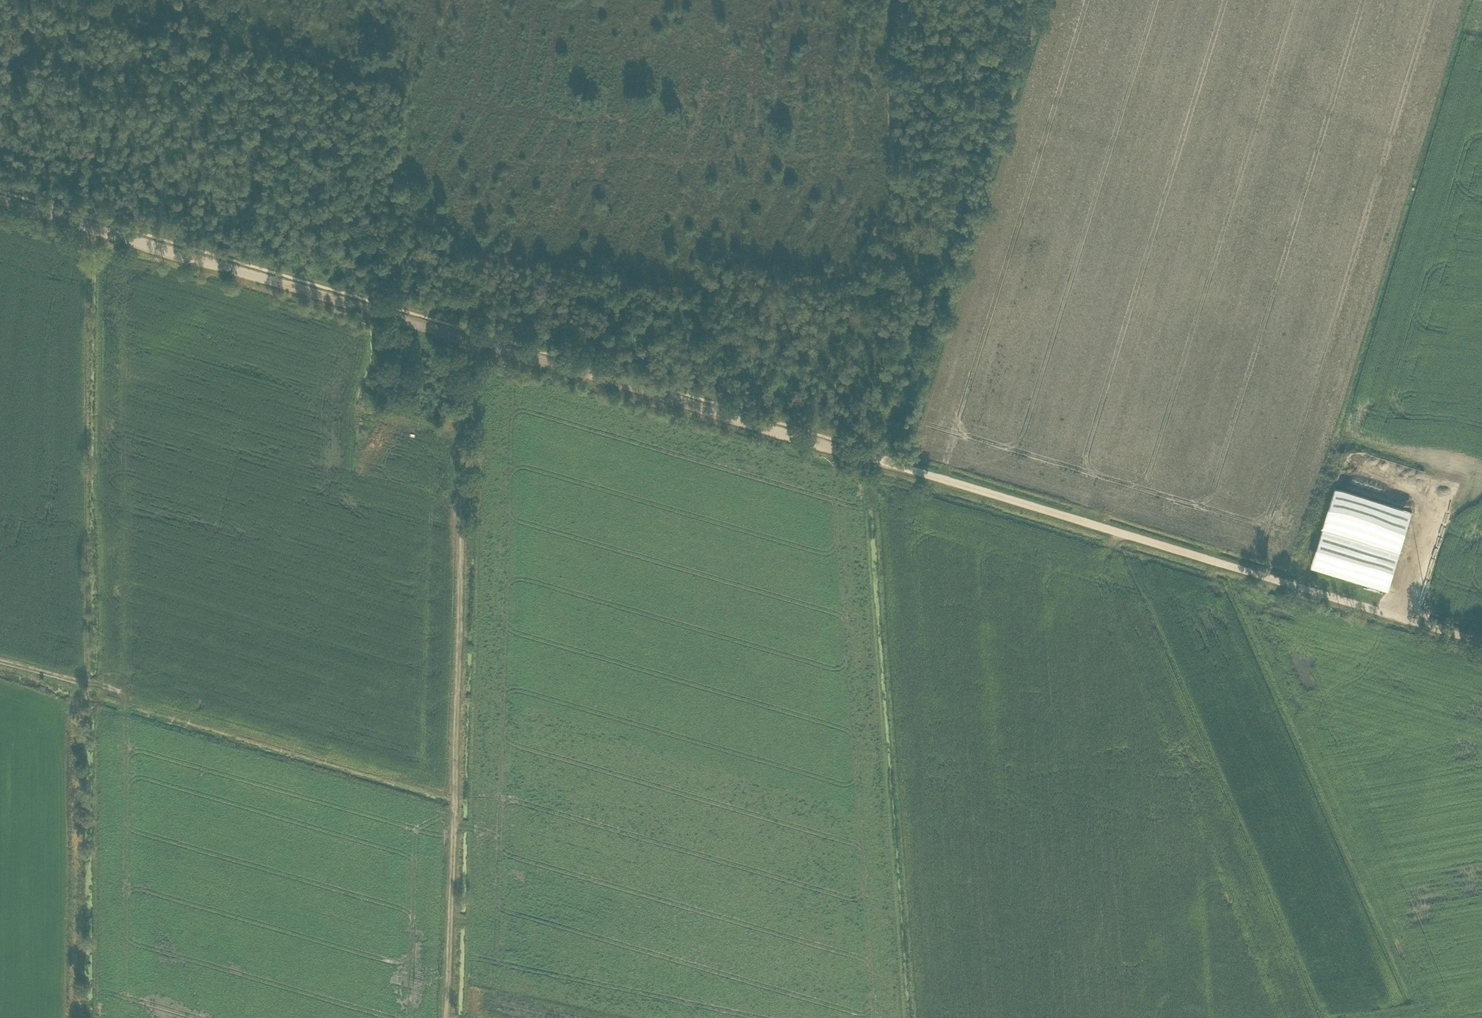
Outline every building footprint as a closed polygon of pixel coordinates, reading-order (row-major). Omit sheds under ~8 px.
[(1337,487),(1313,566),(1392,591),(1416,512),(1337,487)]
